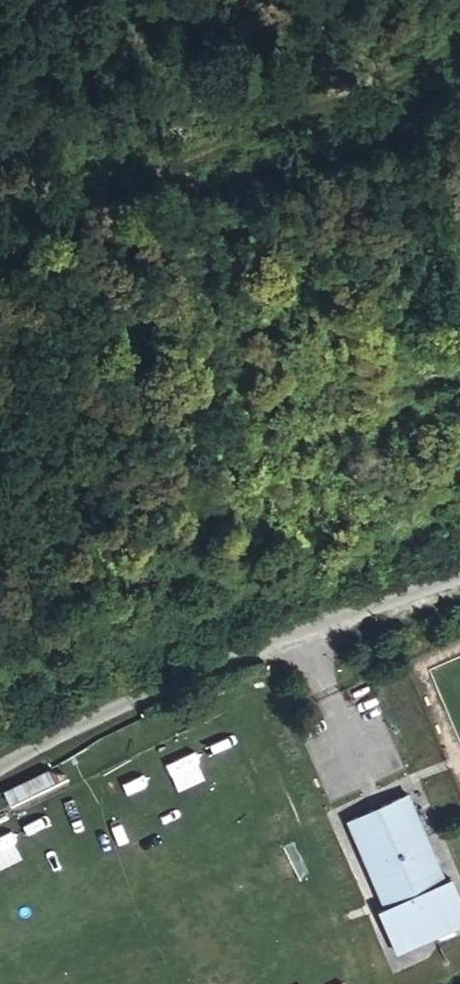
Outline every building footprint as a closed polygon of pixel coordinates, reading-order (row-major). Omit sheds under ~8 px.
[(48,769),(6,789),(12,801),(65,777),(48,769)] [(350,819),(387,906),(381,908),(399,951),(459,925),(459,896),(452,878),(447,881),(410,794),(350,819)]
